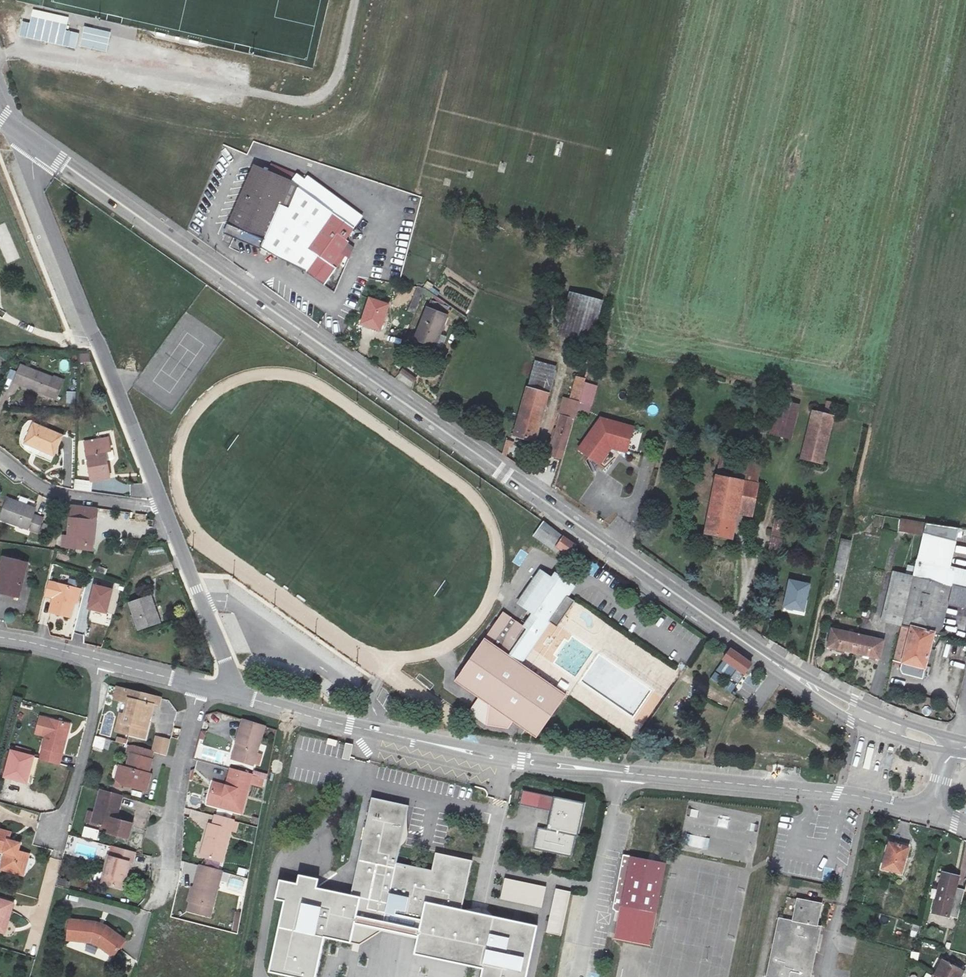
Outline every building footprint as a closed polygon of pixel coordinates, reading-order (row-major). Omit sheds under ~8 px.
[(26,28),(24,36),(58,43),(62,25),(33,19),(31,30),(26,28)] [(106,53),(111,33),(83,26),(78,46),(106,53)] [(248,153),(263,159),(268,147),(253,141),(248,153)] [(300,188),(254,168),(225,233),(237,239),(260,250),(264,242),(279,206),(290,211),(300,188)] [(297,265),(307,251),(317,258),(304,276),(322,289),(336,270),(331,266),(347,243),(345,241),(354,228),(334,213),(316,239),(305,231),(298,241),(285,232),(273,247),(297,265)] [(424,289),(415,287),(405,314),(413,317),(425,289),(424,289)] [(572,292),(565,317),(600,326),(607,302),(572,292)] [(450,307),(432,294),(415,339),(434,347),(450,307)] [(379,331),(388,306),(369,300),(361,325),(379,331)] [(600,326),(565,317),(559,336),(594,346),(600,326)] [(536,361),(545,363),(547,356),(538,354),(536,361)] [(570,400),(578,403),(587,372),(591,357),(583,354),(570,400)] [(555,365),(545,363),(536,361),(520,420),(515,437),(534,442),(555,365)] [(63,381),(21,365),(14,382),(56,399),(63,381)] [(419,377),(406,368),(402,374),(415,383),(419,377)] [(74,404),(75,392),(67,391),(66,403),(74,404)] [(781,398),(774,423),(770,436),(789,440),(799,403),(781,398)] [(578,403),(570,400),(556,449),(564,451),(578,403)] [(836,419),(837,415),(812,407),(801,460),(825,465),(829,449),(836,450),(839,437),(832,436),(834,431),(840,433),(844,420),(836,419)] [(624,454),(631,429),(599,420),(577,452),(599,466),(606,456),(602,453),(605,448),(624,454)] [(760,433),(770,436),(774,423),(763,420),(760,433)] [(63,436),(34,423),(26,442),(41,449),(41,451),(54,457),(63,436)] [(84,441),(86,448),(109,444),(108,437),(84,441)] [(86,448),(87,454),(91,480),(110,477),(105,451),(110,449),(109,444),(86,448)] [(745,483),(756,485),(761,466),(721,457),(717,478),(745,483)] [(733,540),(738,514),(745,483),(717,478),(704,534),(733,540)] [(74,480),(74,490),(92,491),(92,481),(74,480)] [(745,483),(738,514),(762,519),(768,488),(756,485),(745,483)] [(1,520),(28,529),(32,515),(35,508),(7,499),(1,520)] [(97,507),(78,505),(78,507),(71,506),(68,537),(63,536),(62,548),(93,550),(97,507)] [(873,526),(884,528),(886,516),(875,514),(873,526)] [(36,516),(32,515),(28,529),(31,530),(36,516)] [(43,519),(36,516),(31,530),(39,533),(43,519)] [(900,531),(924,535),(927,523),(902,518),(900,531)] [(768,555),(779,557),(787,522),(776,519),(768,555)] [(564,560),(569,555),(557,547),(562,539),(543,521),(542,520),(530,537),(564,560)] [(557,547),(569,555),(574,547),(562,539),(557,547)] [(1,557),(0,561),(0,587),(8,590),(7,592),(18,594),(26,563),(1,557)] [(902,626),(894,660),(904,663),(902,670),(905,673),(920,677),(925,677),(926,674),(929,675),(931,666),(926,665),(940,602),(965,608),(965,571),(918,560),(914,578),(902,626)] [(522,606),(544,573),(539,570),(517,603),(522,606)] [(537,616),(528,629),(503,613),(486,638),(522,662),(549,621),(554,625),(561,614),(564,616),(575,601),(567,596),(571,591),(544,573),(522,606),(528,610),(534,614),(537,616)] [(883,621),(902,626),(914,578),(894,573),(883,621)] [(69,617),(73,603),(77,587),(47,577),(42,594),(49,597),(45,610),(69,617)] [(804,612),(809,586),(790,582),(785,607),(804,612)] [(82,588),(77,587),(73,603),(77,604),(82,588)] [(150,597),(130,604),(139,630),(160,623),(150,597)] [(880,659),(884,641),(836,630),(831,648),(880,659)] [(565,696),(482,641),(451,682),(536,740),(565,696)] [(744,674),(745,673),(750,665),(751,664),(730,649),(728,652),(723,660),(744,674)] [(158,705),(160,698),(117,688),(114,699),(128,703),(125,715),(120,714),(116,732),(146,739),(154,704),(158,705)] [(39,757),(59,762),(70,723),(50,718),(40,715),(33,736),(44,739),(39,757)] [(242,744),(237,761),(255,766),(266,723),(243,716),(237,742),(242,744)] [(103,751),(106,739),(95,736),(92,748),(103,751)] [(155,737),(152,751),(166,754),(169,740),(155,737)] [(232,760),(237,761),(242,744),(237,742),(232,760)] [(350,761),(353,745),(346,744),(343,759),(350,761)] [(152,751),(128,745),(121,777),(114,775),(112,785),(145,794),(151,771),(147,770),(152,751)] [(35,758),(9,752),(3,774),(29,780),(35,758)] [(251,775),(231,770),(227,785),(213,782),(207,804),(241,813),(250,783),(251,775)] [(251,775),(250,783),(262,786),(264,778),(251,775)] [(121,795),(99,789),(93,812),(90,825),(107,829),(106,833),(128,840),(133,823),(115,818),(121,795)] [(554,798),(523,791),(520,804),(551,811),(554,798)] [(538,828),(534,849),(571,857),(576,836),(578,836),(585,804),(554,798),(551,811),(547,830),(538,828)] [(538,927),(462,910),(473,861),(435,853),(431,870),(397,862),(409,807),(373,799),(351,896),(316,888),(318,880),(299,876),(297,885),(279,882),(275,900),(285,902),(269,973),(289,976),(315,976),(324,938),(359,945),(383,929),(418,937),(415,954),(483,970),(481,976),(526,976),(538,927)] [(90,825),(93,812),(88,811),(84,823),(90,825)] [(233,822),(214,817),(212,826),(207,825),(199,857),(222,863),(233,822)] [(0,826),(0,847),(3,848),(0,863),(24,869),(29,849),(18,846),(20,838),(7,835),(9,828),(0,826)] [(97,841),(99,830),(84,826),(82,837),(97,841)] [(688,834),(685,846),(708,850),(710,838),(688,834)] [(908,847),(889,842),(883,869),(901,873),(908,847)] [(98,885),(118,889),(121,877),(125,878),(129,863),(131,864),(135,852),(114,847),(111,859),(105,858),(98,885)] [(328,852),(324,877),(342,880),(346,854),(328,852)] [(650,946),(666,865),(624,856),(613,911),(619,912),(614,939),(650,946)] [(198,867),(192,892),(189,903),(211,909),(220,873),(198,867)] [(965,890),(965,888),(956,886),(958,876),(943,873),(934,912),(958,918),(965,890)] [(501,900),(543,908),(548,888),(505,879),(501,900)] [(571,892),(556,889),(546,934),(561,937),(571,892)] [(0,896),(0,928),(11,931),(19,901),(0,896)] [(796,900),(791,923),(778,920),(766,976),(811,976),(821,929),(816,927),(821,906),(796,900)] [(73,922),(68,943),(96,951),(110,965),(125,949),(108,933),(99,929),(73,922)] [(964,968),(945,958),(937,974),(940,976),(939,976),(959,976),(964,968)]
